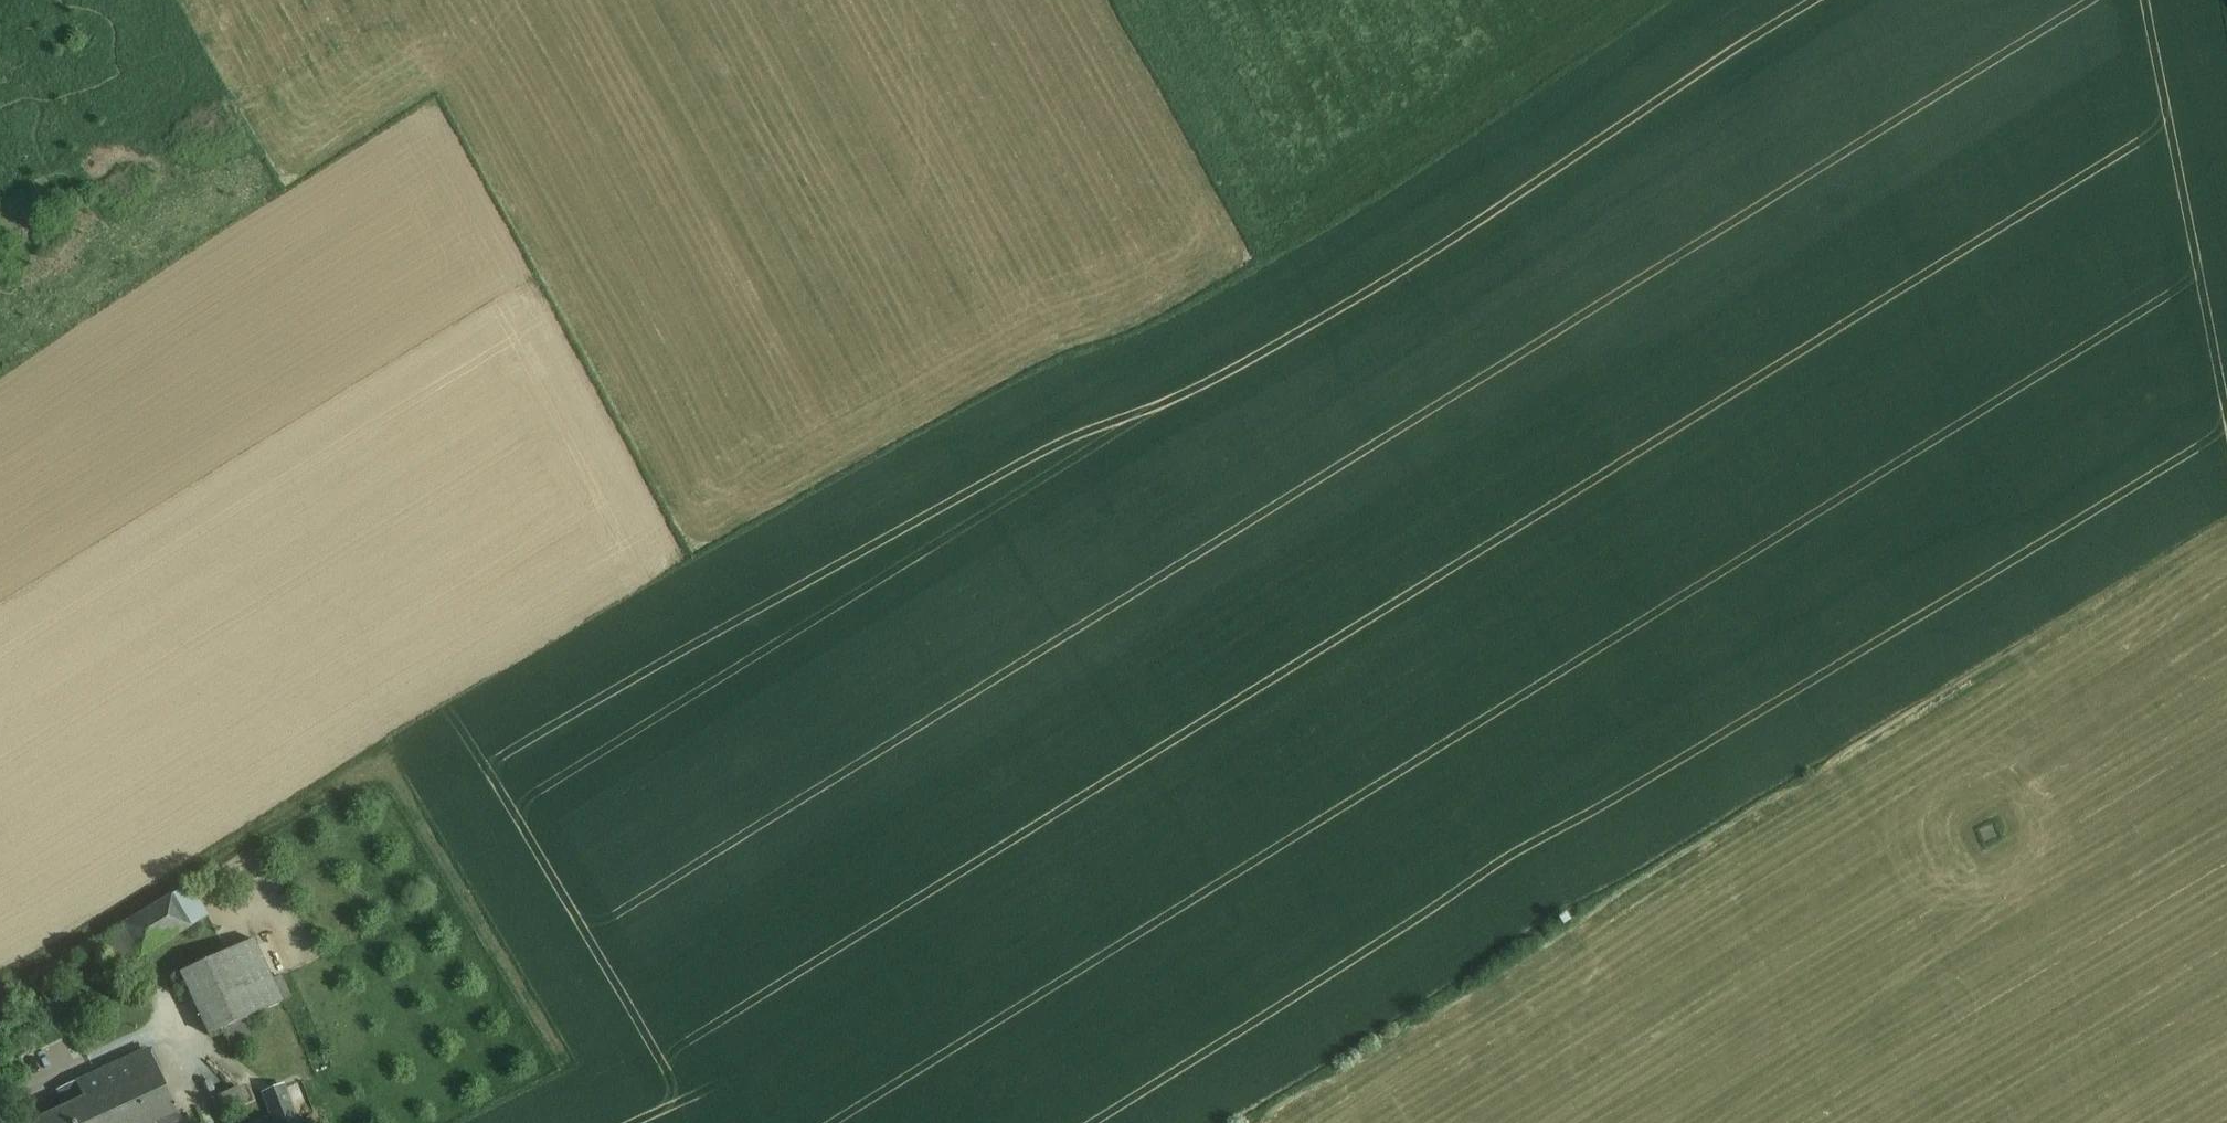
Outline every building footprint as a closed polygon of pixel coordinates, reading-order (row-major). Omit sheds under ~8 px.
[(189,883),(169,895),(186,923),(206,911),(189,883)] [(169,895),(106,933),(120,957),(139,951),(186,923),(169,895)] [(247,952),(215,962),(234,1026),(266,1016),(247,952)] [(37,1122),(154,1122),(153,1122),(176,1111),(151,1056),(98,1080),(95,1074),(78,1082),(86,1100),(37,1122)] [(217,1098),(223,1111),(250,1099),(244,1086),(217,1098)]
